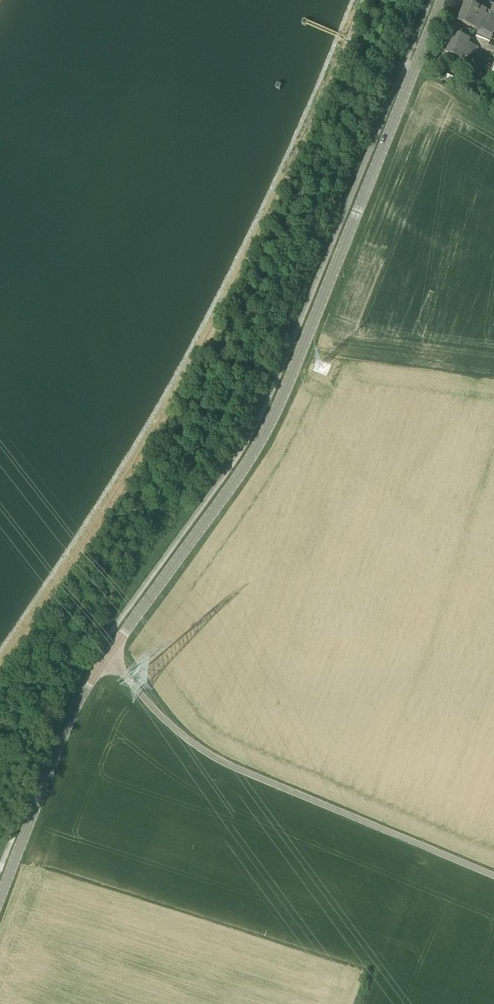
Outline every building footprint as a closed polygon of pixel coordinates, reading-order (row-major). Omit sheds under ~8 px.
[(466,1),(462,11),(493,24),(493,0),(489,14),(485,12),(486,9),(466,1)] [(462,11),(458,21),(478,29),(476,34),(491,40),(493,33),(493,24),(462,11)] [(476,46),(469,43),(471,39),(453,33),(449,43),(474,52),(476,46)] [(466,61),(470,63),(471,58),(475,60),(473,64),(487,70),(490,59),(478,54),(474,52),(449,43),(445,53),(466,61)]
